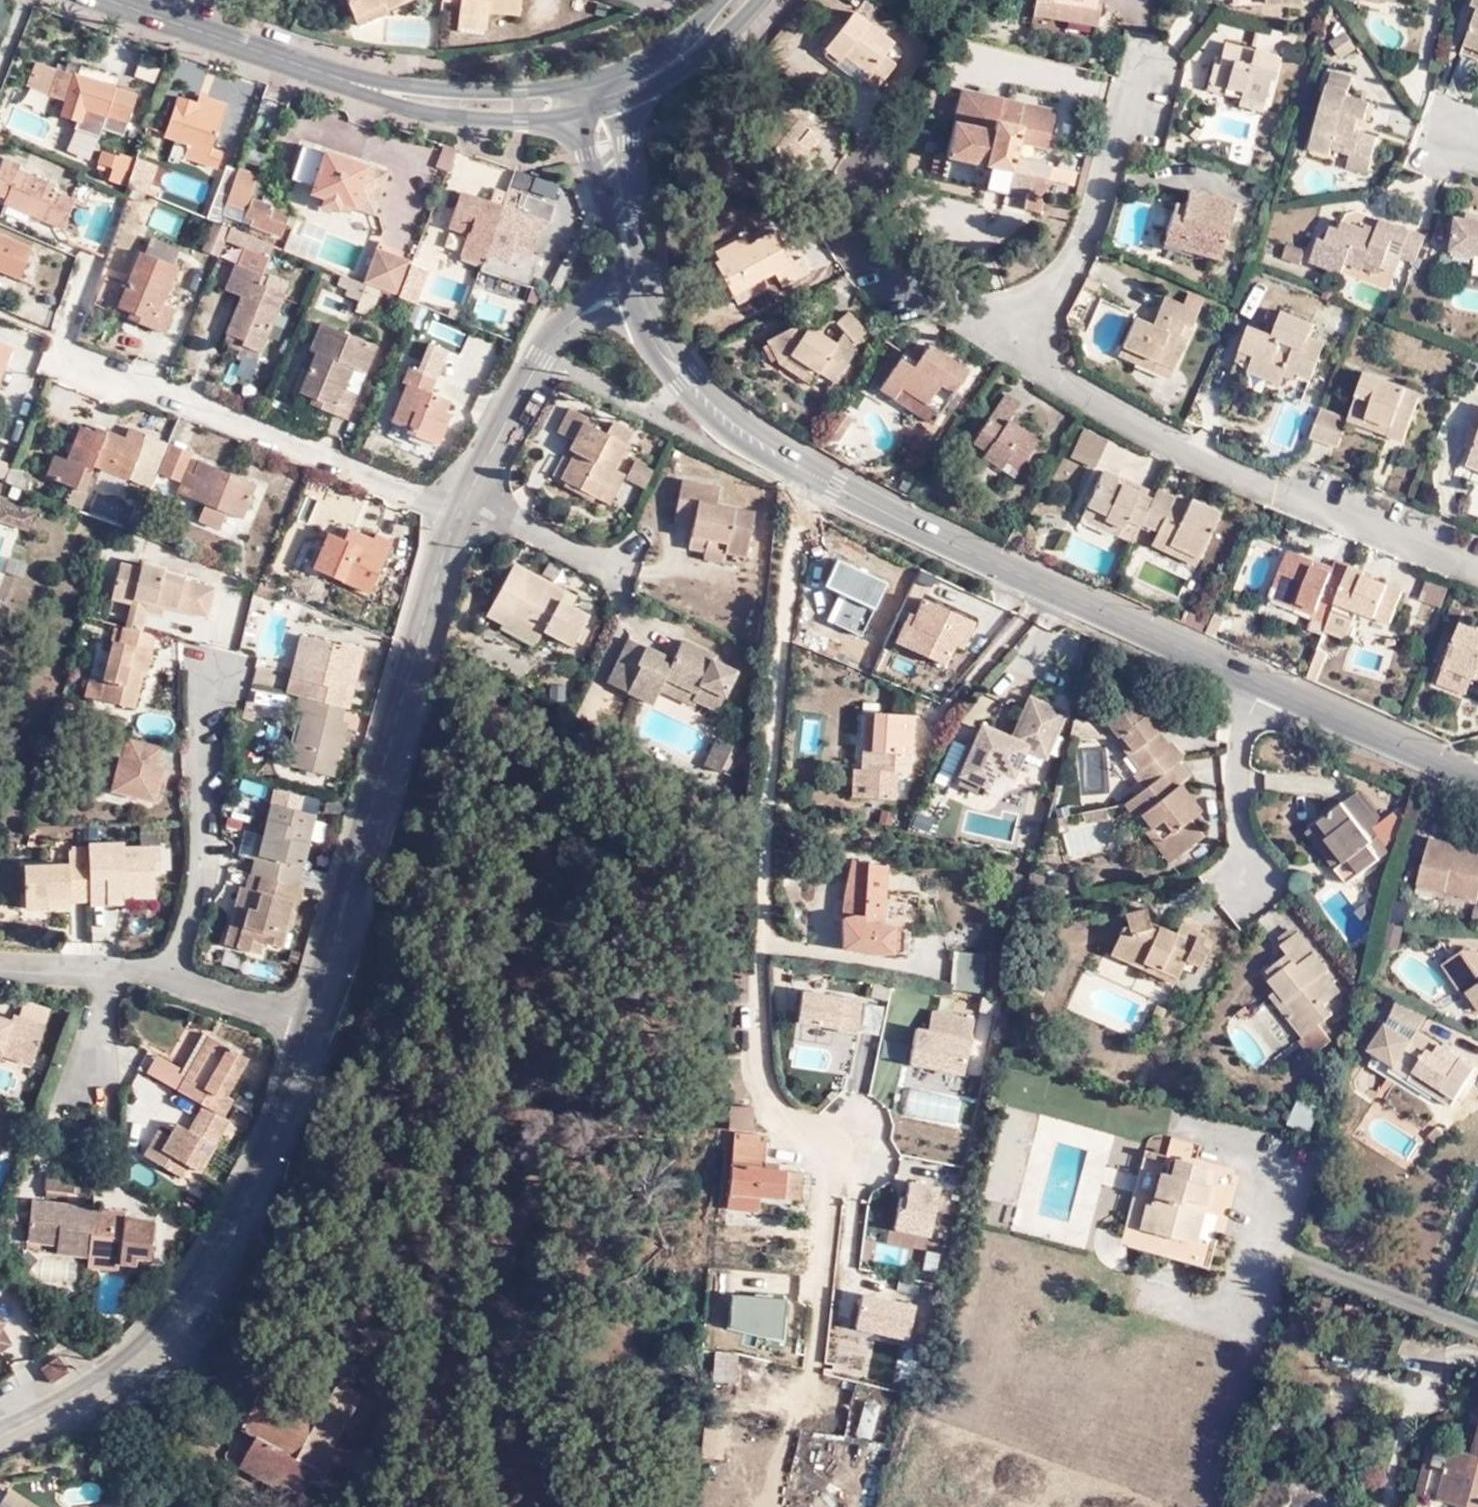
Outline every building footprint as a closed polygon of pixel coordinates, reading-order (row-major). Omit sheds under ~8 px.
[(356,19),(387,6),(390,13),(421,1),(420,0),(348,0),(356,19)] [(445,5),(462,7),(461,22),(489,25),(490,17),(521,21),(524,0),(446,0),(445,5)] [(1033,15),(1096,23),(1100,2),(1096,1),(1096,0),(1035,0),(1033,15)] [(1251,5),(1268,4),(1268,12),(1306,9),(1306,0),(1251,0),(1251,5)] [(1477,48),(1477,0),(1473,0),(1469,8),(1475,11),(1463,42),(1477,48)] [(390,14),(390,13),(387,6),(356,19),(359,27),(390,14)] [(830,48),(846,61),(852,54),(873,72),(867,79),(880,89),(900,65),(890,54),(898,42),(859,12),(830,48)] [(489,25),(461,22),(459,31),(488,35),(489,25)] [(1338,54),(1354,44),(1342,24),(1326,35),(1338,54)] [(1286,42),(1259,35),(1252,56),(1224,48),(1216,72),(1211,70),(1205,90),(1222,94),(1222,102),(1262,114),(1270,92),(1273,93),(1286,42)] [(1477,61),(1477,48),(1463,42),(1458,54),(1477,63),(1477,61)] [(852,54),(846,61),(867,79),(873,72),(852,54)] [(1335,149),(1357,154),(1375,158),(1380,137),(1366,133),(1355,130),(1359,118),(1368,120),(1372,121),(1376,106),(1349,97),(1353,78),(1333,72),(1313,150),(1334,157),(1335,149)] [(139,97),(75,76),(62,119),(102,132),(108,118),(129,124),(139,97)] [(1049,150),(1056,110),(963,91),(948,156),(937,153),(933,172),(1026,193),(1023,209),(1044,213),(1049,178),(1034,175),(1036,161),(1014,156),(1017,143),(1049,150)] [(197,111),(199,106),(182,99),(180,99),(179,99),(178,100),(165,138),(176,142),(171,159),(185,164),(187,160),(218,171),(224,154),(211,149),(221,122),(197,111)] [(200,103),(199,106),(197,111),(221,122),(225,113),(200,103)] [(792,179),(815,153),(827,139),(794,109),(757,150),(792,179)] [(1366,133),(1368,120),(1359,118),(1355,130),(1366,133)] [(141,131),(135,130),(132,138),(138,140),(141,131)] [(370,171),(306,149),(293,184),(314,191),(313,195),(327,200),(324,208),(341,214),(344,206),(357,211),(370,171)] [(119,158),(105,153),(99,169),(126,180),(133,161),(120,155),(119,158)] [(823,158),(815,153),(792,179),(799,184),(823,158)] [(1375,158),(1357,154),(1354,169),(1371,173),(1375,158)] [(3,160),(0,168),(0,198),(5,200),(3,205),(61,229),(74,200),(53,191),(55,186),(18,171),(20,166),(3,160)] [(470,185),(491,184),(490,163),(469,164),(470,185)] [(219,225),(237,171),(227,168),(207,220),(219,225)] [(130,175),(125,186),(129,187),(136,190),(146,195),(151,184),(130,175)] [(462,196),(501,209),(505,197),(465,184),(462,196)] [(129,187),(127,196),(126,200),(131,202),(136,190),(129,187)] [(1182,245),(1180,252),(1219,263),(1236,210),(1187,193),(1183,210),(1179,221),(1171,217),(1164,238),(1182,245)] [(517,215),(501,209),(462,196),(450,233),(467,239),(462,254),(485,261),(482,272),(527,287),(536,258),(533,258),(544,224),(550,226),(556,207),(524,195),(517,215)] [(242,223),(251,200),(245,197),(235,220),(242,223)] [(269,219),(273,209),(251,200),(242,223),(280,239),(285,226),(269,219)] [(1179,221),(1183,210),(1173,207),(1171,217),(1179,221)] [(289,216),(273,209),(269,219),(285,226),(289,216)] [(1477,222),(1477,218),(1477,214),(1464,211),(1462,219),(1453,217),(1446,255),(1470,258),(1471,253),(1477,255),(1477,222)] [(1409,262),(1420,236),(1380,218),(1373,233),(1341,220),(1334,228),(1330,226),(1325,236),(1319,235),(1306,263),(1338,273),(1341,265),(1358,272),(1361,263),(1378,270),(1390,239),(1402,244),(1397,257),(1409,262)] [(751,293),(780,278),(791,273),(797,284),(828,269),(821,257),(814,261),(796,229),(771,243),(758,250),(753,240),(734,249),(736,257),(734,258),(751,293)] [(231,230),(226,242),(268,260),(273,247),(231,230)] [(758,250),(771,243),(764,234),(753,240),(758,250)] [(0,236),(0,273),(20,282),(34,251),(0,236)] [(1162,246),(1180,252),(1182,245),(1164,238),(1162,246)] [(146,253),(175,265),(180,251),(152,239),(146,253)] [(1390,239),(1378,270),(1391,275),(1397,257),(1402,244),(1390,239)] [(1283,262),(1299,267),(1304,253),(1288,247),(1283,262)] [(175,265),(146,253),(140,250),(118,306),(131,312),(143,316),(141,323),(167,333),(177,310),(164,304),(167,297),(178,266),(175,265)] [(400,300),(411,269),(413,265),(381,251),(367,286),(380,291),(400,300)] [(460,263),(482,272),(485,261),(462,254),(460,263)] [(260,286),(264,275),(236,264),(226,288),(243,296),(228,336),(244,342),(242,346),(260,355),(283,295),(266,288),(260,286)] [(400,300),(416,306),(427,276),(411,269),(400,300)] [(270,278),(264,275),(260,286),(266,288),(270,278)] [(370,317),(380,291),(367,286),(340,275),(335,286),(346,290),(344,295),(358,302),(355,311),(370,317)] [(785,286),(780,278),(751,293),(757,302),(785,286)] [(1102,283),(1091,278),(1086,287),(1098,292),(1102,283)] [(1136,317),(1123,345),(1174,370),(1187,342),(1179,340),(1186,324),(1193,327),(1200,313),(1167,296),(1159,312),(1168,316),(1161,327),(1153,324),(1136,317)] [(180,303),(167,297),(164,304),(177,310),(180,303)] [(788,341),(796,360),(802,354),(834,375),(839,369),(852,379),(875,343),(874,339),(884,331),(867,307),(850,321),(862,334),(855,346),(837,333),(828,316),(788,341)] [(1257,350),(1252,365),(1281,377),(1287,365),(1297,369),(1313,375),(1330,340),(1313,333),(1318,320),(1287,308),(1279,329),(1256,321),(1246,346),(1257,350)] [(143,316),(131,312),(129,318),(141,323),(143,316)] [(1159,312),(1153,324),(1161,327),(1168,316),(1159,312)] [(1179,340),(1187,342),(1193,327),(1186,324),(1179,340)] [(321,407),(319,413),(346,424),(357,399),(343,393),(352,371),(365,376),(375,349),(321,327),(309,352),(316,355),(299,399),(309,403),(321,407)] [(244,342),(228,336),(226,342),(241,349),(242,346),(244,342)] [(893,382),(906,390),(915,380),(952,405),(980,363),(941,337),(931,356),(927,362),(911,353),(893,382)] [(12,349),(0,344),(0,378),(12,349)] [(916,345),(911,353),(927,362),(931,356),(916,345)] [(1174,370),(1123,345),(1119,355),(1171,378),(1174,370)] [(1240,360),(1252,365),(1257,350),(1246,346),(1240,360)] [(802,354),(796,360),(829,381),(834,375),(802,354)] [(1287,365),(1281,377),(1289,381),(1297,369),(1287,365)] [(1370,366),(1353,405),(1370,412),(1370,409),(1396,419),(1391,430),(1404,436),(1425,389),(1370,366)] [(439,425),(444,415),(448,403),(429,395),(434,381),(407,371),(402,385),(406,386),(392,426),(406,431),(404,436),(436,449),(445,427),(439,425)] [(915,380),(906,390),(946,415),(952,405),(915,380)] [(1001,436),(992,449),(1009,460),(1017,451),(1029,459),(1047,433),(1019,413),(1030,397),(1014,385),(987,424),(1001,436)] [(1350,412),(1325,401),(1313,428),(1341,440),(1354,413),(1350,412)] [(307,409),(319,413),(321,407),(309,403),(307,409)] [(1353,405),(1350,412),(1354,413),(1391,430),(1396,419),(1370,409),(1370,412),(1353,405)] [(818,435),(830,442),(847,416),(836,409),(818,435)] [(557,482),(595,501),(611,473),(630,436),(608,423),(602,436),(584,425),(587,420),(569,410),(556,434),(571,442),(566,452),(571,456),(557,482)] [(449,417),(444,415),(439,425),(445,427),(449,417)] [(847,416),(830,442),(846,450),(862,428),(847,416)] [(1465,452),(1477,458),(1477,422),(1465,452)] [(978,437),(992,449),(1001,436),(987,424),(978,437)] [(1105,440),(1081,425),(1063,454),(1087,469),(1105,440)] [(99,427),(96,434),(103,436),(106,430),(99,427)] [(103,436),(96,434),(81,428),(67,462),(54,456),(46,478),(73,488),(83,492),(92,467),(127,481),(146,435),(130,429),(126,438),(106,430),(103,436)] [(190,452),(169,444),(157,474),(177,482),(187,459),(190,452)] [(150,488),(162,454),(142,447),(130,480),(150,488)] [(1017,451),(1009,460),(1022,469),(1029,459),(1017,451)] [(177,482),(183,485),(193,462),(187,459),(177,482)] [(623,479),(640,490),(651,471),(633,460),(623,479)] [(254,486),(193,462),(183,485),(179,494),(206,505),(226,513),(241,519),(254,486)] [(1125,527),(1141,535),(1148,517),(1158,492),(1120,474),(1122,468),(1108,462),(1089,501),(1128,519),(1125,527)] [(9,470),(3,484),(14,488),(18,479),(27,483),(29,478),(9,470)] [(611,473),(595,501),(605,506),(620,477),(611,473)] [(1179,489),(1162,481),(1158,492),(1148,517),(1161,523),(1178,530),(1176,535),(1204,547),(1222,504),(1194,490),(1192,495),(1189,502),(1177,497),(1179,489)] [(727,552),(726,558),(747,560),(754,517),(716,509),(708,508),(710,490),(681,485),(673,516),(694,520),(692,531),(688,555),(706,557),(706,548),(727,552)] [(83,492),(73,488),(66,504),(80,510),(87,494),(83,492)] [(1192,495),(1179,489),(1177,497),(1189,502),(1192,495)] [(708,508),(716,509),(718,492),(710,490),(708,508)] [(1085,509),(1125,527),(1128,519),(1089,501),(1085,509)] [(199,521),(219,528),(226,513),(206,505),(199,521)] [(24,538),(29,524),(0,513),(0,529),(24,538)] [(671,526),(692,531),(694,520),(673,516),(671,526)] [(1178,530),(1161,523),(1155,536),(1199,556),(1204,547),(1176,535),(1178,530)] [(348,536),(346,544),(370,554),(373,545),(348,536)] [(370,554),(346,544),(329,537),(313,571),(370,595),(392,548),(375,542),(373,545),(370,554)] [(1328,598),(1333,601),(1353,556),(1333,549),(1329,557),(1303,546),(1286,539),(1271,577),(1320,595),(1315,606),(1325,609),(1328,598)] [(723,569),(726,558),(727,552),(706,548),(706,557),(705,565),(723,569)] [(1333,601),(1355,609),(1358,601),(1390,611),(1404,580),(1364,565),(1364,560),(1353,556),(1333,601)] [(120,566),(112,597),(163,611),(206,622),(213,593),(185,585),(185,582),(164,576),(165,572),(142,566),(141,571),(120,566)] [(1419,586),(1437,593),(1446,575),(1428,566),(1419,586)] [(487,623),(503,631),(508,619),(542,638),(573,653),(588,623),(573,615),(563,609),(566,600),(513,571),(487,623)] [(1268,587),(1315,606),(1320,595),(1271,577),(1268,587)] [(258,586),(277,594),(281,586),(262,578),(258,586)] [(273,595),(260,589),(256,597),(270,602),(273,595)] [(130,607),(125,629),(141,633),(146,615),(161,619),(163,611),(112,597),(111,602),(130,607)] [(896,639),(945,661),(952,644),(961,646),(972,620),(923,598),(914,615),(907,612),(896,639)] [(1325,609),(1329,611),(1333,601),(1328,598),(1325,609)] [(577,606),(566,600),(563,609),(573,615),(577,606)] [(1333,601),(1329,611),(1350,619),(1355,609),(1333,601)] [(1468,666),(1477,670),(1477,623),(1455,614),(1437,653),(1468,666)] [(508,619),(503,631),(536,648),(542,638),(508,619)] [(125,629),(121,628),(110,669),(106,683),(99,681),(90,680),(85,699),(133,713),(142,679),(148,654),(153,655),(158,637),(141,633),(125,629)] [(300,637),(290,678),(301,681),(311,640),(300,637)] [(290,678),(286,696),(297,699),(340,709),(346,711),(362,649),(340,643),(338,647),(311,640),(301,681),(290,678)] [(695,698),(693,705),(713,713),(732,677),(710,667),(711,660),(679,646),(671,664),(629,645),(608,689),(655,710),(660,696),(664,684),(695,698)] [(1465,674),(1468,666),(1437,653),(1434,661),(1465,674)] [(148,654),(142,679),(147,680),(153,655),(148,654)] [(106,683),(110,669),(103,667),(99,681),(106,683)] [(690,709),(693,705),(695,698),(664,684),(660,696),(690,709)] [(340,709),(297,699),(295,712),(303,714),(289,767),(331,777),(344,724),(337,722),(340,709)] [(1042,754),(1060,716),(1029,701),(1010,739),(1042,754)] [(71,705),(64,703),(60,715),(68,717),(71,705)] [(1177,766),(1183,761),(1175,749),(1170,751),(1163,755),(1152,739),(1158,734),(1137,704),(1106,726),(1118,745),(1120,744),(1140,777),(1136,779),(1138,783),(1131,788),(1137,799),(1177,766)] [(912,715),(872,710),(869,748),(862,748),(860,770),(851,769),(847,797),(893,799),(896,772),(908,773),(910,747),(903,747),(904,730),(911,731),(912,715)] [(869,748),(872,710),(866,710),(862,748),(869,748)] [(981,789),(1001,745),(969,731),(950,776),(981,789)] [(1163,755),(1170,751),(1158,734),(1152,739),(1163,755)] [(161,748),(127,739),(121,761),(119,760),(110,792),(109,793),(152,805),(157,787),(162,771),(156,769),(161,748)] [(701,769),(720,778),(732,750),(715,740),(701,769)] [(110,792),(119,760),(111,758),(103,790),(110,792)] [(1188,783),(1177,766),(1137,799),(1129,806),(1139,822),(1145,818),(1154,829),(1176,863),(1205,838),(1193,823),(1186,813),(1194,806),(1182,788),(1188,783)] [(168,773),(162,771),(157,787),(164,788),(168,773)] [(267,805),(297,812),(300,799),(271,791),(267,805)] [(1343,861),(1334,869),(1345,884),(1385,851),(1369,828),(1377,820),(1354,791),(1317,820),(1328,835),(1325,839),(1343,861)] [(251,860),(247,875),(257,877),(294,886),(311,816),(297,812),(267,805),(260,836),(254,861),(251,860)] [(1201,815),(1194,806),(1186,813),(1193,823),(1201,815)] [(1069,819),(1052,822),(1052,831),(1070,827),(1069,819)] [(1306,829),(1334,869),(1343,861),(1325,839),(1328,835),(1317,820),(1306,829)] [(28,827),(23,846),(31,848),(37,829),(28,827)] [(1176,863),(1154,829),(1146,835),(1170,868),(1176,863)] [(246,858),(251,860),(254,861),(260,836),(252,834),(246,858)] [(1476,896),(1477,891),(1477,850),(1430,836),(1418,880),(1476,896)] [(85,903),(86,908),(103,907),(103,900),(103,895),(150,894),(149,874),(157,873),(156,848),(119,850),(118,845),(84,846),(84,866),(85,903)] [(837,859),(834,865),(869,870),(871,862),(837,859)] [(869,870),(834,865),(815,903),(813,951),(863,957),(868,929),(853,926),(857,905),(864,905),(869,870)] [(65,903),(85,903),(84,866),(19,869),(20,911),(43,910),(44,900),(64,899),(65,903)] [(257,877),(247,875),(244,888),(254,891),(257,877)] [(254,891),(244,888),(238,887),(233,907),(246,911),(236,950),(258,955),(260,944),(277,948),(289,904),(294,886),(257,877),(254,891)] [(295,905),(299,888),(294,886),(289,904),(295,905)] [(65,909),(65,903),(64,899),(44,900),(43,910),(65,909)] [(246,911),(233,907),(223,947),(236,950),(246,911)] [(1113,958),(1145,972),(1150,964),(1181,980),(1205,926),(1186,918),(1178,935),(1163,928),(1160,933),(1156,932),(1150,911),(1129,916),(1133,927),(1127,929),(1113,958)] [(868,929),(863,957),(877,958),(882,930),(868,929)] [(1284,947),(1303,935),(1298,931),(1282,942),(1284,947)] [(1301,1041),(1319,1050),(1331,1042),(1318,1025),(1331,1015),(1327,1007),(1340,996),(1328,976),(1329,972),(1303,935),(1284,947),(1291,958),(1295,965),(1286,970),(1282,963),(1269,970),(1274,979),(1273,981),(1278,990),(1295,1015),(1289,1020),(1300,1036),(1298,1038),(1301,1041)] [(1477,998),(1477,950),(1477,949),(1465,945),(1455,952),(1467,968),(1461,973),(1477,998)] [(1477,1008),(1477,998),(1461,973),(1467,968),(1455,952),(1443,960),(1475,1010),(1477,1008)] [(956,954),(947,995),(980,1001),(986,961),(956,954)] [(1291,958),(1282,963),(1286,970),(1295,965),(1291,958)] [(256,960),(251,973),(272,981),(277,968),(256,960)] [(796,1026),(858,1030),(861,994),(799,989),(796,1026)] [(1272,995),(1289,1020),(1295,1015),(1278,990),(1272,995)] [(1419,1029),(1430,1012),(1397,998),(1390,1010),(1394,1013),(1419,1029)] [(929,1029),(915,1026),(907,1064),(963,1076),(976,1017),(933,1008),(929,1029)] [(1414,1037),(1419,1029),(1394,1013),(1389,1021),(1414,1037)] [(1,1046),(31,1056),(41,1027),(11,1017),(7,1026),(1,1024),(3,1021),(0,1020),(0,1048),(1,1046)] [(1476,1065),(1419,1029),(1414,1037),(1389,1021),(1371,1048),(1396,1064),(1400,1059),(1443,1087),(1438,1095),(1453,1102),(1476,1065)] [(175,1072),(180,1076),(186,1079),(210,1038),(198,1031),(175,1072)] [(180,1076),(172,1090),(198,1104),(217,1115),(226,1098),(219,1095),(241,1056),(210,1038),(186,1079),(180,1076)] [(1310,1056),(1319,1050),(1301,1041),(1310,1056)] [(31,1056),(1,1046),(0,1048),(0,1055),(28,1065),(31,1056)] [(1286,1121),(1305,1132),(1321,1103),(1299,1092),(1286,1121)] [(729,1093),(728,1104),(750,1107),(750,1096),(729,1093)] [(201,1157),(223,1119),(217,1115),(198,1104),(185,1129),(179,1126),(174,1135),(168,1132),(165,1137),(153,1130),(144,1147),(154,1153),(150,1161),(177,1175),(183,1164),(190,1151),(201,1157)] [(750,1107),(728,1104),(726,1129),(748,1130),(750,1107)] [(223,1119),(239,1128),(243,1119),(228,1110),(223,1119)] [(174,1135),(179,1126),(172,1123),(168,1132),(174,1135)] [(766,1138),(732,1134),(725,1194),(783,1200),(785,1173),(762,1170),(766,1138)] [(154,1153),(144,1147),(140,1155),(150,1161),(154,1153)] [(194,1170),(201,1157),(190,1151),(183,1164),(194,1170)] [(1159,1215),(1152,1237),(1191,1249),(1217,1171),(1171,1158),(1167,1174),(1161,1172),(1150,1212),(1159,1215)] [(71,1171),(41,1170),(40,1183),(70,1186),(71,1171)] [(785,1173),(783,1200),(797,1202),(801,1174),(785,1173)] [(897,1180),(891,1233),(932,1238),(938,1185),(897,1180)] [(53,1245),(84,1248),(88,1204),(89,1200),(28,1194),(25,1225),(55,1228),(54,1237),(53,1245)] [(115,1251),(115,1256),(133,1258),(133,1251),(147,1251),(151,1216),(123,1214),(113,1213),(113,1206),(88,1204),(84,1248),(115,1251)] [(113,1213),(123,1214),(123,1207),(113,1206),(113,1213)] [(1136,1233),(1152,1237),(1159,1215),(1150,1212),(1144,1209),(1136,1233)] [(24,1235),(54,1237),(55,1228),(25,1225),(24,1235)] [(875,1243),(875,1265),(910,1265),(910,1244),(875,1243)] [(84,1248),(83,1261),(114,1264),(115,1256),(115,1251),(84,1248)] [(787,1337),(791,1296),(728,1290),(724,1332),(787,1337)] [(907,1340),(915,1302),(862,1291),(854,1329),(907,1340)] [(12,1346),(0,1330),(5,1324),(0,1319),(0,1354),(12,1346)] [(716,1331),(714,1356),(723,1358),(725,1332),(716,1331)] [(66,1354),(47,1365),(54,1378),(73,1366),(66,1354)] [(723,1358),(714,1356),(713,1383),(731,1385),(733,1360),(723,1358)] [(16,1361),(4,1367),(7,1373),(19,1367),(16,1361)] [(382,1397),(358,1383),(335,1424),(281,1393),(261,1430),(277,1440),(269,1457),(283,1467),(278,1478),(322,1504),(382,1397)] [(1469,1452),(1427,1441),(1415,1493),(1477,1506),(1477,1416),(1469,1452)] [(12,1488),(0,1506),(41,1506),(12,1488)]
